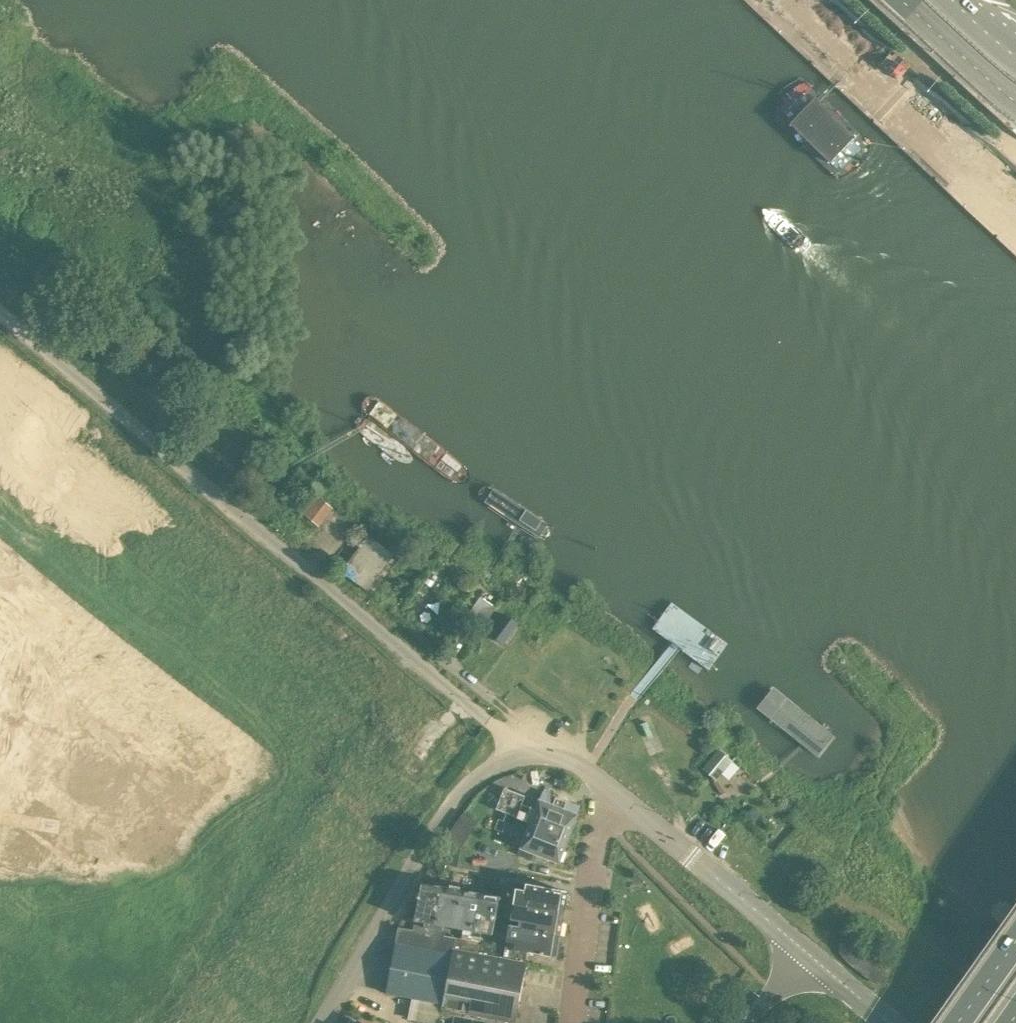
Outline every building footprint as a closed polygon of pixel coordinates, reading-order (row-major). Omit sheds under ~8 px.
[(363,371),(340,398),(433,474),(456,446),(363,371)] [(479,467),(457,501),(547,561),(570,527),(479,467)] [(320,526),(336,506),(315,490),(300,510),(320,526)] [(370,533),(340,571),(366,590),(395,552),(370,533)] [(478,596),(464,615),(480,626),(493,606),(478,596)] [(670,600),(649,633),(710,673),(731,640),(670,600)] [(505,615),(490,635),(502,644),(517,623),(505,615)] [(780,668),(744,698),(815,782),(851,751),(780,668)] [(719,749),(702,770),(715,780),(731,759),(719,749)] [(558,863),(565,845),(577,814),(580,806),(542,791),(539,799),(535,810),(522,805),(525,796),(503,788),(495,810),(530,823),(527,830),(528,830),(521,849),(519,848),(517,854),(530,859),(532,854),(535,855),(539,856),(558,863)] [(462,811),(451,837),(465,844),(477,818),(462,811)] [(513,905),(563,914),(563,913),(562,913),(566,895),(563,890),(526,883),(524,890),(515,888),(513,905)] [(414,921),(418,922),(434,924),(441,888),(421,885),(419,894),(418,894),(417,898),(418,898),(414,921)] [(434,924),(443,926),(453,928),(460,892),(441,888),(434,924)] [(460,892),(453,928),(463,930),(462,934),(471,936),(479,895),(460,892)] [(499,899),(479,895),(471,936),(481,937),(481,933),(492,935),(499,899)] [(519,921),(518,926),(518,927),(559,936),(563,914),(513,905),(510,919),(519,921)] [(442,930),(443,926),(434,924),(418,922),(416,930),(413,930),(413,929),(398,927),(385,992),(412,997),(442,1003),(453,948),(454,949),(456,938),(433,933),(434,929),(442,930)] [(555,957),(559,936),(518,927),(518,926),(509,925),(506,941),(515,943),(514,949),(555,957)] [(514,949),(456,938),(454,949),(526,962),(523,980),(550,985),(553,969),(555,957),(514,949)] [(453,948),(442,1003),(441,1008),(515,1022),(523,980),(526,962),(454,949),(453,948)] [(441,1008),(442,1003),(412,997),(407,1019),(427,1022),(438,1022),(441,1008)]
